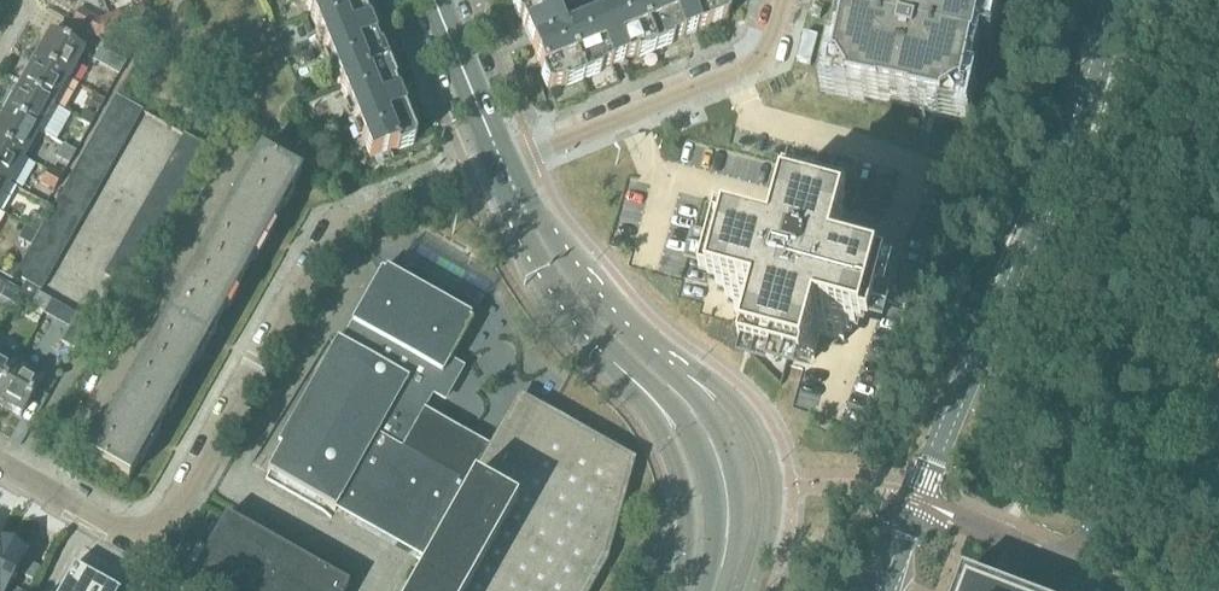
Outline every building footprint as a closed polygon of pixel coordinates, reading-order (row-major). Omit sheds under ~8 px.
[(135,4),(139,14),(150,10),(146,0),(144,0),(135,4)] [(311,14),(346,0),(306,0),(311,14)] [(341,86),(385,68),(372,37),(368,27),(357,0),(346,0),(311,14),(341,86)] [(525,29),(550,91),(581,78),(563,33),(557,18),(570,12),(565,0),(513,0),(525,29)] [(720,0),(643,0),(635,3),(654,48),(727,18),(720,0)] [(994,16),(984,14),(984,13),(959,8),(960,6),(934,0),(839,0),(838,5),(847,7),(844,23),(845,23),(835,68),(830,67),(827,81),(835,83),(836,85),(834,93),(849,96),(850,90),(881,97),(881,96),(912,103),(912,104),(942,110),(941,116),(955,119),(957,111),(959,109),(968,111),(971,97),(965,96),(975,51),(976,52),(980,36),(989,38),(994,16)] [(654,48),(635,3),(563,33),(581,78),(654,48)] [(114,31),(109,18),(99,22),(80,11),(72,25),(97,39),(114,31)] [(109,18),(114,31),(123,28),(117,15),(109,18)] [(35,58),(34,60),(69,79),(84,53),(49,33),(43,44),(44,45),(37,59),(35,58)] [(127,63),(100,48),(93,61),(120,76),(127,63)] [(21,84),(20,85),(20,86),(54,106),(65,112),(80,86),(69,79),(34,60),(28,71),(30,72),(22,85),(21,84)] [(415,141),(385,68),(341,86),(371,159),(390,151),(415,141)] [(6,111),(5,111),(5,112),(39,132),(54,106),(20,86),(13,97),(15,98),(8,112),(6,111)] [(109,108),(137,124),(145,111),(117,95),(109,108)] [(102,121),(130,137),(137,124),(109,108),(102,121)] [(78,122),(81,123),(89,128),(96,117),(85,110),(78,122)] [(25,158),(39,132),(5,112),(0,121),(0,125),(0,144),(25,158)] [(94,134),(122,150),(130,137),(102,121),(94,134)] [(87,147),(115,163),(122,150),(94,134),(87,147)] [(213,150),(184,134),(176,147),(205,163),(213,150)] [(10,184),(25,158),(0,144),(0,178),(10,184)] [(80,160),(108,176),(115,163),(87,147),(80,160)] [(198,176),(205,163),(176,147),(169,159),(198,176)] [(74,154),(63,148),(56,160),(68,166),(74,154)] [(258,152),(203,252),(244,275),(300,176),(258,152)] [(190,188),(198,176),(169,159),(162,172),(190,188)] [(72,173),(100,189),(108,176),(80,160),(72,173)] [(183,201),(190,188),(162,172),(155,185),(183,201)] [(60,180),(48,173),(41,185),(53,192),(60,180)] [(65,186),(93,202),(100,189),(72,173),(65,186)] [(10,184),(0,178),(0,202),(10,184)] [(176,214),(183,201),(155,185),(148,198),(176,214)] [(57,199),(85,215),(93,202),(65,186),(57,199)] [(168,227),(176,214),(148,198),(140,211),(168,227)] [(50,212),(78,228),(85,215),(57,199),(50,212)] [(706,304),(705,305),(735,313),(759,319),(752,343),(744,373),(746,373),(805,389),(806,390),(814,360),(821,336),(844,343),(874,351),(875,349),(891,290),(891,289),(861,281),(838,274),(844,251),(852,221),(851,221),(791,204),(790,204),(782,234),(776,257),(752,251),(722,243),(722,244),(706,304)] [(168,227),(140,211),(133,224),(161,240),(168,227)] [(43,225),(71,241),(78,228),(50,212),(44,223),(43,225)] [(44,223),(31,216),(25,227),(37,234),(43,225),(44,223)] [(153,252),(161,240),(133,224),(126,237),(153,252)] [(35,238),(63,254),(71,241),(43,225),(37,234),(35,238)] [(25,227),(18,240),(30,247),(35,238),(37,234),(25,227)] [(146,265),(153,252),(126,237),(119,250),(146,265)] [(28,251),(56,267),(63,254),(35,238),(30,247),(28,251)] [(139,278),(146,265),(119,250),(111,263),(139,278)] [(20,264),(48,280),(56,267),(28,251),(20,264)] [(203,252),(139,366),(180,388),(223,311),(244,275),(203,252)] [(139,278),(111,263),(104,276),(131,291),(139,278)] [(13,276),(41,293),(48,280),(20,264),(13,276)] [(604,563),(631,462),(520,400),(490,452),(421,413),(433,392),(445,399),(460,372),(448,366),(472,323),(381,272),(340,344),(267,473),(334,512),(340,501),(432,552),(410,590),(588,590),(604,563)] [(9,286),(0,281),(0,298),(2,299),(9,286)] [(51,302),(39,295),(32,307),(44,314),(51,302)] [(62,341),(75,348),(91,322),(78,314),(62,341)] [(17,368),(0,358),(0,397),(17,368)] [(128,482),(154,436),(180,388),(139,366),(87,459),(128,482)] [(0,397),(0,404),(6,408),(7,406),(21,414),(20,415),(22,416),(41,381),(17,368),(0,397)] [(347,587),(225,518),(184,590),(345,590),(347,587)] [(26,555),(0,541),(0,590),(7,590),(26,555)] [(59,590),(115,590),(100,583),(91,577),(72,567),(59,590)] [(958,590),(1007,590),(964,575),(958,590)]
